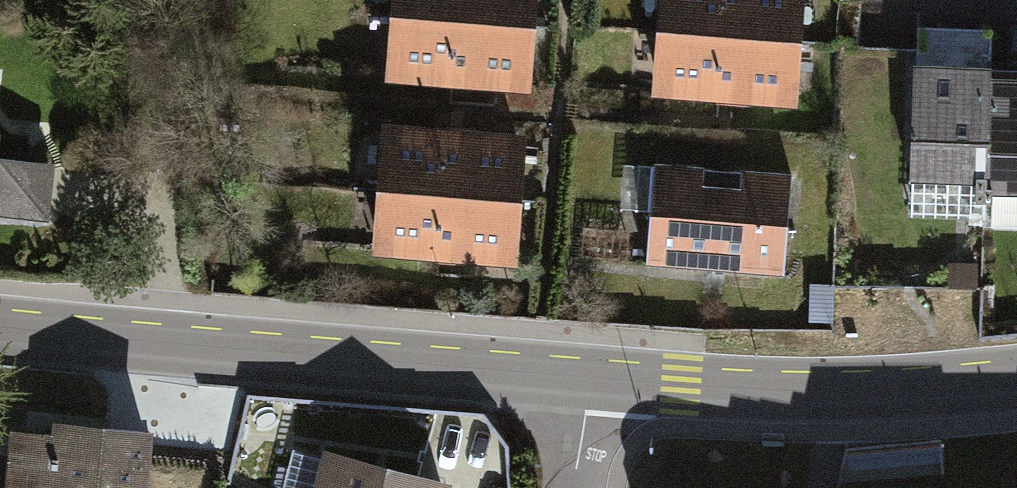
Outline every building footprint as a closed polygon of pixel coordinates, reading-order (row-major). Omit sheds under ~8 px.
[(392,86),(531,95),(537,0),(397,0),(392,86)] [(659,99),(800,104),(804,0),(663,0),(659,99)] [(915,64),(908,194),(1016,199),(1016,69),(915,64)] [(526,141),(387,130),(377,257),(516,267),(526,141)] [(50,230),(54,163),(0,159),(0,226),(50,230)] [(789,171),(657,160),(648,262),(781,273),(789,171)] [(9,431),(4,487),(147,487),(152,427),(53,419),(52,435),(9,431)] [(326,465),(322,487),(436,487),(326,465)]
